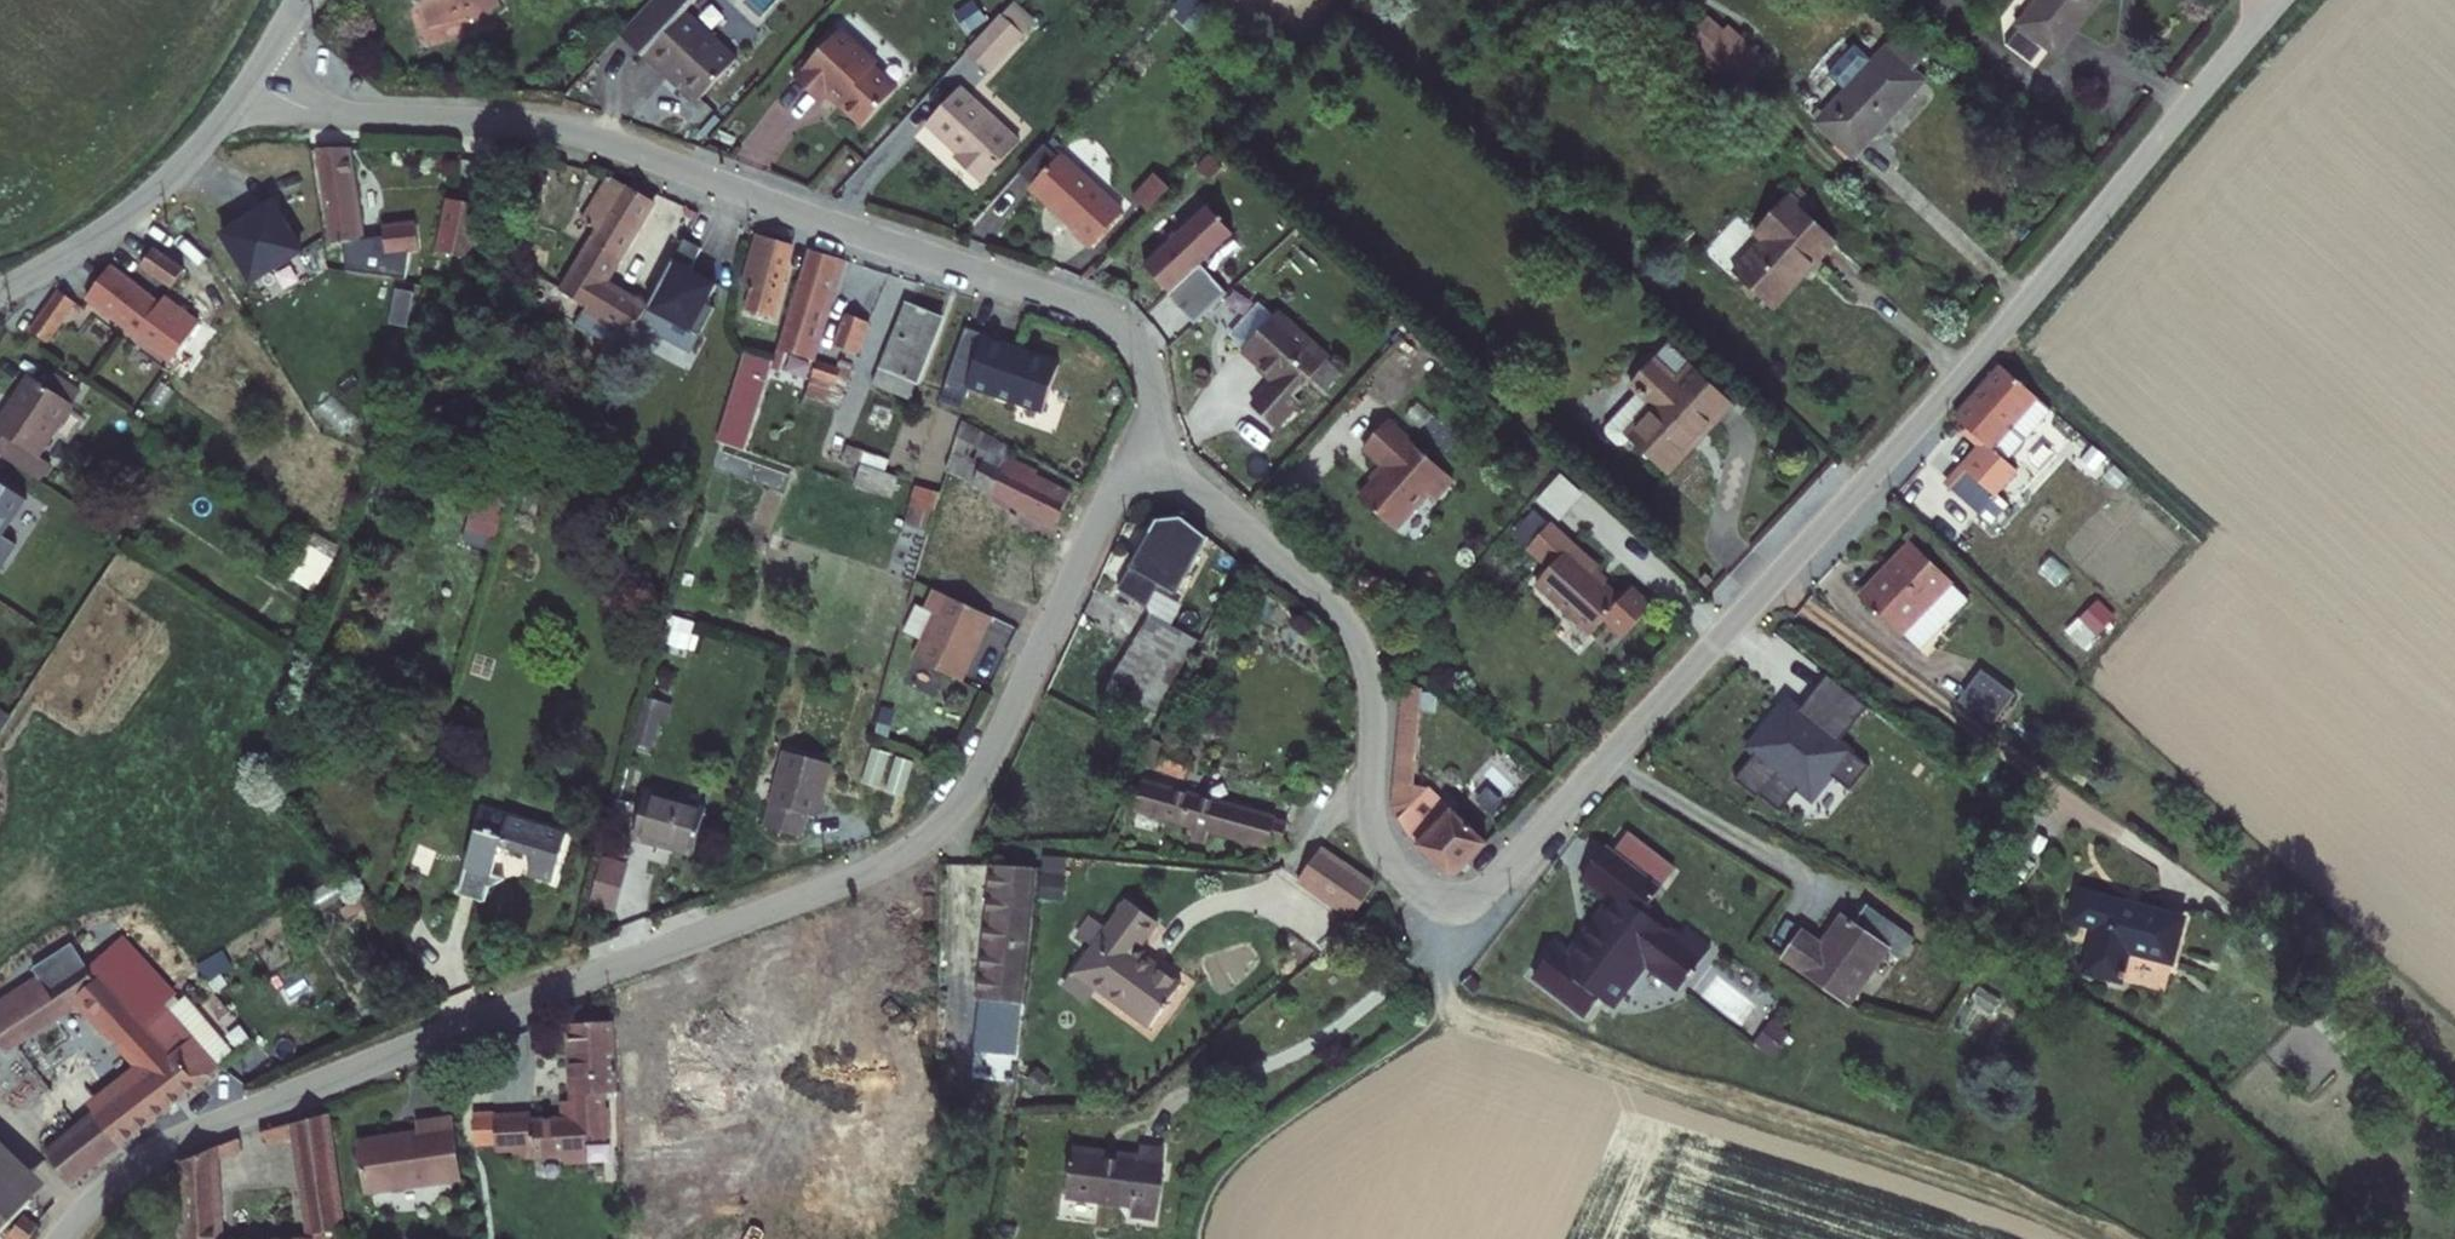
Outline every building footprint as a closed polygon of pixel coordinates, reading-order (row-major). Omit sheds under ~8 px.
[(428,18),(471,7),(472,10),(496,4),(495,0),(496,0),(423,0),(428,18)] [(728,62),(676,15),(689,0),(644,0),(631,15),(610,38),(658,81),(661,79),(689,104),(728,62)] [(1008,0),(971,40),(996,60),(1030,21),(1008,0)] [(2018,29),(2059,58),(2101,0),(2039,0),(2018,29)] [(1688,35),(1740,90),(1769,63),(1718,7),(1688,35)] [(878,54),(839,20),(795,71),(821,94),(828,86),(865,120),(900,80),(874,58),(878,54)] [(1899,34),(1855,82),(1815,127),(1852,163),(1894,118),(1924,85),(1912,74),(1926,59),(1899,34)] [(966,73),(933,110),(974,147),(965,157),(984,174),(1026,128),(966,73)] [(345,124),(314,130),(327,226),(338,224),(342,248),(396,262),(402,235),(415,234),(411,206),(378,211),(379,219),(357,221),(345,124)] [(1034,172),(1061,144),(1050,133),(1024,161),(1034,172)] [(1034,172),(1032,175),(1078,215),(1072,223),(1087,237),(1124,195),(1064,141),(1061,144),(1034,172)] [(1159,158),(1137,183),(1153,197),(1174,172),(1159,158)] [(649,189),(606,161),(577,207),(593,217),(555,277),(594,302),(592,306),(624,325),(643,294),(601,270),(649,189)] [(466,237),(480,185),(447,179),(433,231),(466,237)] [(1768,241),(1737,276),(1776,312),(1839,242),(1789,198),(1758,233),(1768,241)] [(1205,260),(1235,227),(1222,216),(1225,213),(1222,211),(1220,213),(1207,202),(1149,267),(1177,292),(1205,260)] [(794,231),(754,218),(739,269),(750,272),(743,295),(769,303),(794,231)] [(717,232),(687,221),(658,299),(689,310),(717,232)] [(184,250),(155,227),(141,245),(170,268),(184,250)] [(835,245),(811,237),(776,350),(800,357),(835,245)] [(163,281),(112,244),(86,281),(136,317),(138,315),(163,281)] [(1177,292),(1175,294),(1188,306),(1219,272),(1205,260),(1177,292)] [(75,284),(58,272),(50,277),(29,309),(47,322),(75,284)] [(1188,306),(1204,320),(1235,286),(1219,272),(1188,306)] [(164,280),(163,281),(138,315),(170,340),(195,302),(164,280)] [(945,299),(906,286),(875,368),(915,381),(945,299)] [(1330,344),(1279,295),(1275,299),(1262,287),(1233,318),(1246,331),(1243,333),(1276,363),(1254,388),(1282,414),(1307,386),(1298,378),(1330,344)] [(865,304),(842,296),(833,322),(847,328),(846,333),(853,335),(865,304)] [(1733,402),(1668,343),(1630,385),(1639,393),(1607,429),(1607,437),(1619,447),(1626,447),(1631,441),(1668,474),(1733,402)] [(1055,381),(980,344),(956,392),(973,400),(975,396),(1033,424),(1055,381)] [(838,354),(812,345),(807,360),(834,368),(838,354)] [(25,349),(0,387),(0,432),(35,456),(47,440),(36,432),(69,380),(25,349)] [(2002,352),(1954,404),(1998,445),(2046,393),(2002,352)] [(1108,408),(1055,381),(1033,424),(1086,451),(1108,408)] [(1389,450),(1358,487),(1401,523),(1432,486),(1445,499),(1469,470),(1391,405),(1369,433),(1389,450)] [(1023,439),(1009,431),(990,474),(1049,503),(1059,480),(1044,471),(1046,466),(1033,459),(1036,455),(1019,447),(1023,439)] [(1941,473),(1970,500),(1991,479),(1964,449),(1941,473)] [(21,485),(0,471),(0,516),(21,485)] [(1211,515),(1180,499),(1160,504),(1119,580),(1145,594),(1163,562),(1189,576),(1206,546),(1196,541),(1211,515)] [(1552,556),(1535,574),(1596,626),(1612,607),(1632,625),(1659,595),(1639,578),(1628,590),(1595,560),(1602,552),(1553,510),(1529,535),(1552,556)] [(1219,521),(1211,515),(1196,541),(1206,546),(1219,521)] [(10,530),(0,523),(0,546),(10,530)] [(1909,543),(1901,551),(1871,583),(1857,598),(1917,650),(1932,634),(1958,605),(1967,596),(1909,543)] [(1189,576),(1163,562),(1145,594),(1148,601),(1170,613),(1189,576)] [(993,618),(936,591),(927,612),(919,608),(907,635),(923,643),(915,661),(964,683),(993,618)] [(1170,613),(1148,601),(1114,666),(1157,688),(1191,624),(1170,613)] [(2074,616),(2089,633),(2106,618),(2091,601),(2074,616)] [(2076,645),(2089,633),(2074,616),(2060,628),(2076,645)] [(1417,663),(1400,661),(1381,790),(1386,800),(1400,792),(1403,767),(1417,663)] [(1983,669),(1978,676),(1957,703),(1993,728),(2012,703),(2018,696),(1983,669)] [(1853,723),(1868,704),(1831,674),(1816,693),(1853,723)] [(1840,739),(1853,723),(1816,693),(1803,709),(1840,739)] [(1870,764),(1840,739),(1803,709),(1787,697),(1748,745),(1755,751),(1735,777),(1758,795),(1760,793),(1781,809),(1808,776),(1831,773),(1851,789),(1870,764)] [(666,704),(649,699),(636,744),(653,749),(666,704)] [(832,765),(786,753),(765,828),(802,838),(809,814),(817,817),(832,765)] [(1480,829),(1403,767),(1400,792),(1386,800),(1406,837),(1410,833),(1445,862),(1454,862),(1480,829)] [(1506,793),(1478,767),(1465,781),(1492,807),(1506,793)] [(1276,824),(1146,787),(1138,814),(1190,828),(1188,836),(1206,842),(1209,834),(1269,850),(1276,824)] [(707,807),(650,790),(637,836),(694,853),(707,807)] [(569,834),(482,808),(457,894),(484,902),(489,887),(509,880),(492,874),(501,847),(534,857),(529,876),(554,883),(569,834)] [(1664,895),(1608,851),(1583,883),(1613,907),(1592,932),(1598,936),(1589,948),(1583,944),(1569,961),(1557,951),(1534,981),(1586,1023),(1600,1005),(1611,1014),(1646,971),(1680,998),(1712,957),(1686,937),(1679,946),(1644,919),(1664,895)] [(1376,891),(1317,853),(1301,878),(1360,916),(1376,891)] [(590,901),(619,910),(631,867),(601,859),(590,901)] [(1038,870),(998,866),(981,1012),(1011,1016),(1023,1016),(1028,960),(1038,870)] [(2107,901),(2081,895),(2074,923),(2100,930),(2088,976),(2125,984),(2133,955),(2176,965),(2187,920),(2139,907),(2137,914),(2106,906),(2107,901)] [(1125,905),(1075,977),(1151,1030),(1181,988),(1142,958),(1141,954),(1138,951),(1155,926),(1125,905)] [(1916,942),(1869,909),(1855,928),(1843,920),(1823,947),(1804,934),(1785,961),(1851,1005),(1890,953),(1902,962),(1916,942)] [(123,929),(109,943),(158,997),(171,984),(123,929)] [(1598,936),(1592,932),(1583,944),(1589,948),(1598,936)] [(0,1005),(0,1047),(2,1051),(81,1004),(143,1075),(97,1113),(124,1142),(218,1065),(216,1062),(232,1048),(207,1020),(191,1035),(169,1010),(158,997),(109,943),(84,965),(50,989),(44,979),(0,1005)] [(184,995),(169,1010),(191,1035),(207,1020),(184,995)] [(1006,1066),(1011,1016),(981,1012),(975,1063),(1006,1066)] [(1770,1017),(1759,1043),(1780,1053),(1792,1027),(1770,1017)] [(533,1117),(496,1119),(498,1152),(515,1151),(515,1162),(535,1160),(535,1158),(567,1156),(566,1152),(588,1149),(587,1142),(606,1141),(604,1094),(619,1092),(614,1025),(572,1027),(576,1103),(565,1104),(566,1122),(534,1123),(533,1117)] [(124,1142),(97,1113),(49,1153),(75,1184),(124,1142)] [(327,1118),(263,1130),(272,1145),(285,1143),(289,1167),(305,1166),(317,1238),(346,1234),(327,1118)] [(417,1135),(357,1144),(365,1196),(462,1181),(452,1119),(416,1125),(417,1135)] [(182,1165),(184,1238),(222,1238),(218,1161),(238,1154),(238,1139),(182,1165)] [(0,1149),(0,1236),(43,1189),(0,1149)] [(1140,1168),(1073,1161),(1069,1205),(1136,1213),(1134,1227),(1158,1230),(1165,1157),(1142,1154),(1140,1168)]
